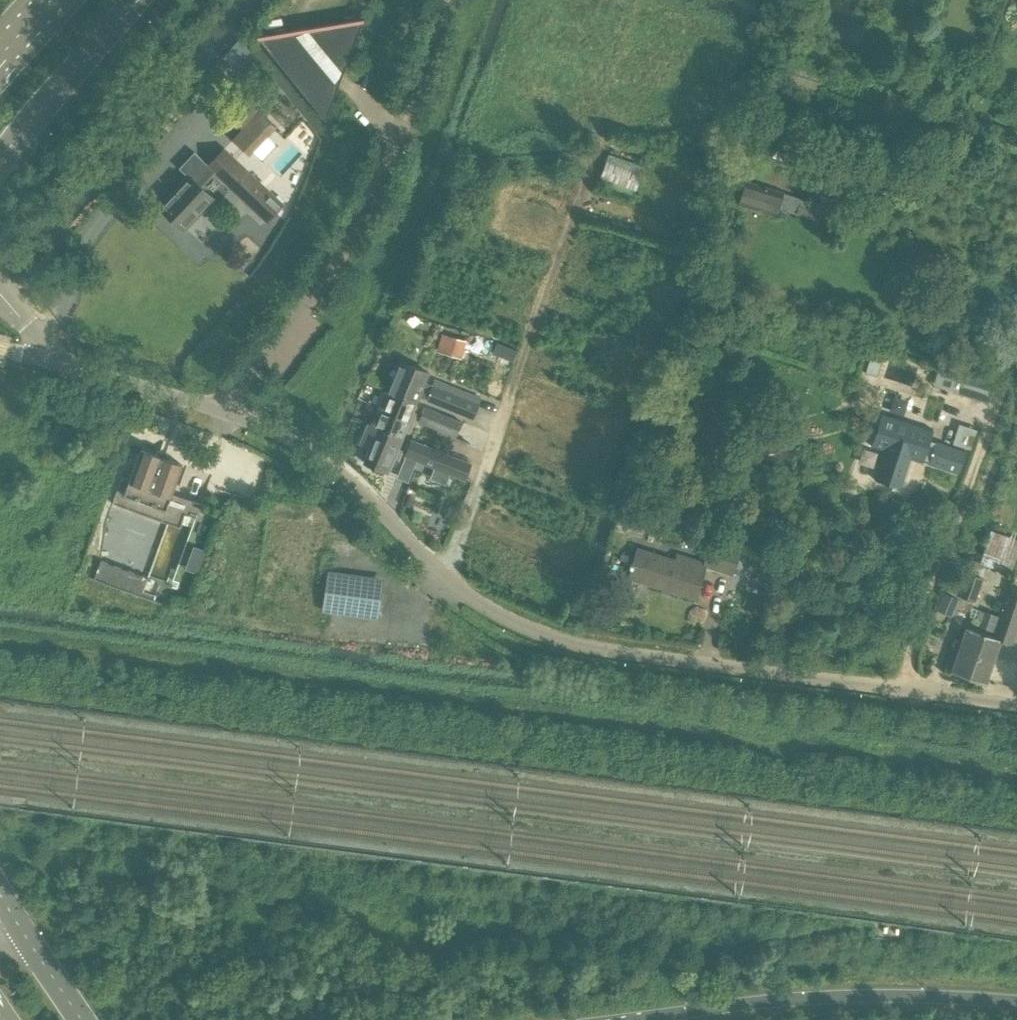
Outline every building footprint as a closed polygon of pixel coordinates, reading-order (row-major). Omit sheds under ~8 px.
[(340,22),(340,24),(333,25),(325,47),(343,70),(363,18),(340,22)] [(286,73),(325,120),(335,93),(306,57),(286,73)] [(252,100),(232,116),(240,125),(259,108),(252,100)] [(232,140),(248,156),(276,127),(259,111),(232,140)] [(162,204),(185,226),(183,229),(184,230),(213,199),(200,187),(214,172),(265,221),(282,204),(224,149),(208,165),(194,152),(179,168),(187,176),(158,206),(159,207),(162,204)] [(633,196),(644,167),(608,154),(597,183),(633,196)] [(798,212),(836,225),(841,209),(802,197),(802,198),(746,179),(738,202),(777,214),(779,207),(797,213),(798,212)] [(440,332),(436,350),(459,357),(464,338),(440,332)] [(514,362),(518,351),(498,344),(494,353),(496,353),(495,355),(514,362)] [(386,391),(416,403),(419,395),(426,398),(426,400),(471,418),(477,403),(424,382),(428,373),(400,361),(388,392),(386,391)] [(952,376),(937,371),(933,384),(948,389),(950,382),(952,376)] [(965,377),(960,394),(974,399),(979,381),(965,377)] [(908,393),(893,390),(891,404),(905,406),(908,393)] [(386,391),(378,409),(412,423),(416,413),(413,411),(416,403),(386,391)] [(418,422),(455,437),(461,422),(424,407),(418,422)] [(368,423),(402,437),(405,429),(409,431),(412,423),(378,409),(372,424),(368,423)] [(873,444),(884,448),(877,471),(881,472),(878,480),(896,486),(899,478),(902,479),(910,457),(921,460),(928,440),(931,431),(883,415),(873,444)] [(402,437),(368,423),(362,438),(367,440),(365,445),(370,447),(364,462),(374,466),(373,468),(383,472),(384,470),(388,472),(394,458),(398,459),(402,450),(397,448),(402,437)] [(160,449),(137,441),(130,439),(103,519),(173,542),(188,494),(169,488),(179,459),(159,452),(160,449)] [(396,479),(408,483),(417,461),(434,467),(429,480),(446,486),(450,474),(464,479),(470,464),(411,440),(405,456),(396,479)] [(928,463),(958,473),(966,451),(935,441),(935,442),(928,440),(921,460),(928,463)] [(280,488),(279,496),(295,499),(296,490),(280,488)] [(1010,572),(1016,552),(1016,538),(990,530),(979,562),(1010,572)] [(711,539),(705,557),(720,561),(717,569),(715,568),(714,569),(733,575),(741,548),(711,539)] [(199,571),(207,547),(194,543),(186,567),(199,571)] [(637,548),(628,578),(696,599),(707,563),(676,553),(674,559),(637,548)] [(160,579),(100,559),(93,578),(154,598),(160,579)] [(959,591),(976,597),(982,578),(965,572),(959,591)] [(343,607),(377,612),(381,586),(373,584),(339,580),(337,595),(335,606),(343,607)] [(993,636),(1010,642),(1016,623),(1016,591),(1009,589),(993,636)] [(966,627),(958,651),(992,663),(1000,639),(1010,642),(993,636),(966,627)] [(992,663),(958,651),(951,672),(985,684),(992,663)]
